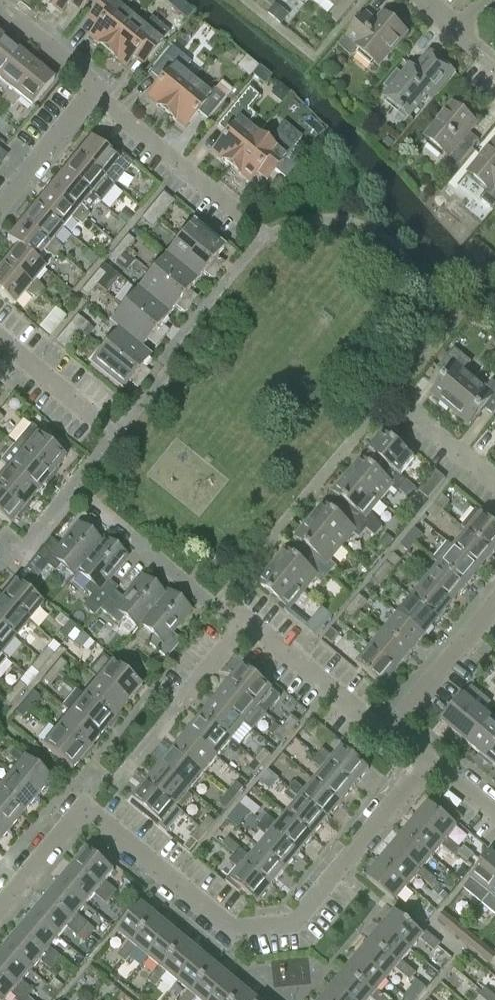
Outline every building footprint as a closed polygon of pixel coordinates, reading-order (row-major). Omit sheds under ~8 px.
[(59,13),(71,0),(43,0),(59,13)] [(133,20),(123,12),(131,2),(129,0),(103,0),(94,10),(104,18),(88,38),(106,52),(133,20)] [(335,9),(328,17),(336,24),(356,0),(325,0),(335,9)] [(379,68),(407,33),(383,14),(371,28),(361,20),(339,47),(350,56),(356,49),(379,68)] [(133,20),(106,52),(125,68),(140,49),(149,56),(168,33),(150,18),(142,28),(133,20)] [(2,40),(0,42),(0,76),(19,53),(2,40)] [(164,113),(191,81),(182,74),(191,64),(171,48),(152,71),(162,79),(146,98),(164,113)] [(19,53),(0,76),(0,83),(5,88),(0,96),(0,101),(4,104),(35,67),(19,53)] [(385,98),(409,118),(450,69),(431,54),(419,69),(413,64),(404,76),(396,70),(383,86),(390,92),(385,98)] [(35,67),(4,104),(9,108),(19,99),(30,108),(52,81),(35,67)] [(191,81),(164,113),(183,129),(198,111),(207,118),(223,99),(207,86),(203,91),(191,81)] [(230,167),(256,136),(247,128),(255,118),(237,103),(218,126),(227,133),(211,152),(230,167)] [(465,139),(476,125),(452,105),(424,138),(447,157),(443,161),(455,170),(474,147),(465,139)] [(256,136),(230,167),(248,183),(264,164),(273,172),(292,149),(301,138),(284,123),(274,134),(266,144),(256,136)] [(76,157),(112,187),(131,164),(116,152),(111,158),(90,140),(76,157)] [(468,175),(491,194),(487,198),(494,205),(494,141),(468,175)] [(76,157),(62,173),(95,200),(98,204),(112,187),(76,157)] [(62,173),(48,191),(84,221),(89,215),(86,212),(95,200),(62,173)] [(48,191),(34,207),(61,229),(69,219),(80,225),(84,221),(48,191)] [(145,213),(157,223),(173,203),(162,193),(145,213)] [(34,207),(20,224),(56,254),(60,249),(52,239),(61,229),(34,207)] [(115,223),(115,225),(115,226),(115,227),(116,227),(116,228),(117,229),(119,230),(120,230),(121,229),(124,227),(124,226),(126,224),(126,225),(127,224),(128,222),(129,220),(130,220),(131,218),(131,216),(130,215),(129,214),(127,213),(126,212),(125,212),(124,211),(123,211),(122,211),(121,212),(120,214),(118,215),(118,217),(117,217),(117,218),(118,219),(119,221),(117,221),(117,222),(116,222),(116,223),(115,223)] [(157,223),(145,213),(139,220),(151,230),(157,223)] [(178,241),(217,274),(225,264),(217,257),(224,249),(193,223),(178,241)] [(56,254),(20,224),(6,241),(15,249),(16,247),(33,262),(34,261),(42,252),(53,258),(56,254)] [(117,248),(124,254),(133,243),(126,237),(117,248)] [(178,241),(163,258),(195,284),(202,275),(210,281),(217,274),(178,241)] [(15,249),(1,265),(38,295),(42,290),(34,280),(43,270),(34,261),(33,262),(16,247),(15,249)] [(124,254),(117,248),(108,260),(115,265),(124,254)] [(163,258),(149,275),(189,307),(196,299),(188,292),(195,284),(163,258)] [(1,265),(0,266),(0,297),(12,307),(23,294),(33,300),(38,295),(1,265)] [(89,281),(96,287),(105,277),(98,271),(89,281)] [(149,275),(135,292),(167,318),(175,308),(182,315),(189,307),(149,275)] [(96,287),(89,281),(80,293),(87,299),(96,287)] [(135,292),(121,308),(161,341),(168,332),(160,326),(167,318),(135,292)] [(161,341),(121,308),(106,326),(115,333),(117,332),(139,351),(140,350),(146,342),(154,349),(161,341)] [(71,323),(81,331),(86,325),(76,316),(71,323)] [(81,331),(71,323),(53,344),(63,352),(81,331)] [(115,333),(102,349),(142,382),(149,373),(142,367),(149,358),(140,350),(139,351),(117,332),(115,333)] [(142,382),(102,349),(88,367),(120,393),(127,384),(135,390),(142,382)] [(450,410),(475,380),(464,371),(471,363),(453,349),(436,369),(445,377),(431,394),(450,410)] [(450,410),(469,426),(483,409),(492,416),(494,412),(494,384),(491,381),(485,389),(475,380),(450,410)] [(29,426),(13,445),(50,476),(63,460),(61,458),(66,452),(55,442),(50,449),(35,436),(37,433),(29,426)] [(387,466),(406,482),(400,477),(414,460),(382,433),(368,450),(387,466)] [(50,476),(13,445),(0,461),(0,465),(6,469),(7,469),(36,493),(50,476)] [(406,482),(387,466),(379,475),(360,460),(346,476),(378,503),(390,488),(397,494),(406,482)] [(0,477),(0,493),(21,510),(36,493),(7,469),(6,469),(0,477)] [(428,499),(444,479),(435,472),(419,492),(428,499)] [(378,503),(346,476),(333,493),(352,508),(347,514),(366,531),(374,537),(381,528),(370,512),(378,503)] [(406,482),(399,491),(407,498),(414,489),(406,482)] [(7,528),(21,510),(0,493),(0,522),(7,528)] [(434,504),(442,511),(449,504),(441,496),(434,504)] [(442,511),(434,504),(427,513),(435,520),(442,511)] [(309,521),(341,548),(352,535),(358,540),(366,531),(347,514),(341,521),(322,505),(309,521)] [(494,554),(494,553),(494,527),(475,511),(461,527),(467,532),(494,554)] [(309,560),(328,576),(336,568),(329,562),(341,548),(309,521),(294,539),(313,554),(309,560)] [(60,566),(72,577),(102,541),(102,540),(98,544),(76,526),(58,547),(49,540),(35,556),(55,572),(60,566)] [(406,538),(414,545),(422,536),(413,529),(406,538)] [(480,571),(494,554),(467,532),(453,549),(480,571)] [(385,533),(379,540),(387,547),(393,540),(385,533)] [(414,545),(406,538),(399,546),(407,553),(414,545)] [(102,541),(72,577),(73,577),(76,574),(89,584),(82,592),(89,597),(81,607),(93,617),(98,611),(101,607),(113,592),(116,589),(106,581),(125,559),(102,541)] [(466,588),(480,571),(453,549),(448,544),(434,561),(439,566),(466,588)] [(271,567),(303,593),(315,580),(321,585),(328,576),(309,560),(304,566),(285,550),(271,567)] [(212,563),(216,558),(211,554),(207,559),(212,563)] [(378,571),(387,578),(394,569),(386,563),(378,571)] [(452,604),(466,588),(439,566),(426,582),(452,604)] [(303,593),(271,567),(257,584),(289,611),(303,593)] [(387,578),(378,571),(371,580),(379,587),(387,578)] [(138,626),(166,593),(165,593),(162,596),(139,577),(121,599),(113,592),(101,607),(98,611),(116,626),(122,619),(135,630),(138,626)] [(27,623),(41,606),(14,582),(0,599),(0,600),(27,623)] [(426,582),(412,599),(438,621),(452,604),(426,582)] [(166,593),(138,626),(151,636),(145,643),(164,659),(179,642),(170,634),(188,612),(166,593)] [(351,604),(359,611),(366,603),(358,596),(351,604)] [(425,637),(438,621),(412,599),(398,615),(425,637)] [(27,623),(0,600),(0,628),(13,639),(27,623)] [(359,611),(351,604),(344,613),(352,619),(359,611)] [(331,616),(321,608),(305,629),(314,637),(331,616)] [(411,654),(425,637),(398,615),(384,632),(411,654)] [(13,639),(0,628),(0,655),(13,639)] [(331,645),(339,636),(330,629),(323,638),(331,645)] [(397,670),(411,654),(384,632),(370,648),(397,670)] [(46,648),(38,658),(45,663),(53,654),(46,648)] [(397,670),(370,648),(356,666),(382,688),(397,670)] [(86,674),(95,681),(95,680),(125,705),(139,688),(100,656),(86,674)] [(45,663),(38,658),(30,667),(37,673),(45,663)] [(50,670),(57,675),(66,665),(59,659),(50,670)] [(229,683),(266,714),(279,698),(242,667),(229,683)] [(57,675),(50,670),(42,679),(49,685),(57,675)] [(112,721),(125,705),(95,680),(95,681),(82,697),(112,721)] [(10,692),(17,698),(25,689),(18,683),(10,692)] [(229,683),(215,700),(244,725),(245,724),(253,730),(266,714),(229,683)] [(440,724),(468,747),(490,720),(482,713),(489,704),(470,688),(440,724)] [(98,738),(112,721),(82,697),(74,690),(60,707),(68,714),(98,738)] [(17,698),(10,692),(2,702),(9,708),(17,698)] [(22,703),(29,709),(38,698),(31,693),(22,703)] [(231,741),(244,725),(215,700),(201,717),(231,741)] [(29,709),(22,703),(14,714),(20,719),(29,709)] [(68,714),(55,730),(84,754),(98,738),(68,714)] [(217,758),(231,741),(201,717),(187,734),(217,758)] [(283,728),(290,734),(298,723),(291,718),(283,728)] [(485,761),(494,748),(494,724),(490,720),(468,747),(485,761)] [(290,734),(283,728),(274,738),(281,744),(290,734)] [(84,754),(55,730),(40,748),(70,772),(84,754)] [(203,775),(217,758),(187,734),(173,750),(203,775)] [(317,756),(354,787),(368,771),(340,748),(332,758),(322,750),(317,756)] [(494,769),(494,748),(485,761),(494,769)] [(8,776),(35,797),(49,780),(22,758),(22,759),(11,750),(6,757),(17,766),(8,776)] [(189,791),(203,775),(173,750),(160,767),(189,791)] [(255,762),(262,767),(270,757),(263,752),(255,762)] [(340,804),(354,787),(317,756),(311,763),(321,771),(313,781),(340,804)] [(262,767),(255,762),(246,772),(253,778),(262,767)] [(160,767),(146,784),(175,808),(178,805),(183,809),(193,797),(188,793),(189,791),(160,767)] [(35,797),(8,776),(0,786),(0,796),(21,814),(35,797)] [(327,821),(340,804),(313,781),(305,792),(294,783),(289,790),(327,821)] [(175,808),(146,784),(131,801),(161,826),(175,808)] [(227,795),(234,801),(243,790),(236,785),(227,795)] [(312,838),(327,821),(289,790),(283,796),(294,805),(285,815),(312,838)] [(234,801),(227,795),(218,806),(225,811),(234,801)] [(21,814),(0,796),(0,825),(7,831),(21,814)] [(428,804),(421,813),(449,837),(456,828),(455,827),(462,818),(437,798),(431,806),(428,804)] [(239,805),(226,820),(237,829),(249,813),(239,805)] [(421,813),(407,829),(436,853),(441,847),(454,857),(459,851),(446,840),(449,837),(421,813)] [(299,854),(312,838),(285,815),(277,825),(266,817),(261,823),(299,854)] [(200,828),(207,834),(214,824),(207,819),(200,828)] [(285,871),(299,854),(261,823),(256,829),(266,838),(258,848),(285,871)] [(207,834),(200,828),(190,839),(197,845),(207,834)] [(407,829),(394,846),(422,869),(436,853),(407,829)] [(222,842),(221,843),(222,844),(222,845),(223,846),(223,847),(224,847),(225,848),(226,848),(229,852),(230,852),(232,855),(233,855),(233,856),(234,856),(239,850),(238,848),(234,844),(231,841),(230,840),(229,839),(228,839),(226,838),(223,838),(222,840),(222,841),(222,842)] [(394,846),(380,862),(409,886),(417,877),(429,887),(435,881),(422,870),(422,869),(394,846)] [(271,888),(285,871),(258,848),(249,859),(239,850),(234,856),(271,888)] [(72,866),(111,898),(116,892),(104,883),(114,872),(86,849),(72,866)] [(488,895),(494,887),(494,854),(493,852),(470,880),(463,888),(481,904),(488,896),(488,895)] [(257,904),(271,888),(234,856),(229,863),(236,869),(225,883),(228,885),(239,893),(241,891),(257,904)] [(409,886),(380,862),(366,879),(395,903),(409,886)] [(72,866),(58,883),(86,906),(94,896),(105,905),(111,898),(72,866)] [(86,906),(58,883),(44,900),(83,931),(88,925),(77,916),(86,906)] [(481,904),(494,915),(494,887),(488,895),(488,896),(481,904)] [(31,916),(58,939),(66,929),(78,938),(83,931),(44,900),(31,916)] [(120,960),(155,917),(141,905),(117,934),(128,943),(117,957),(120,960)] [(383,927),(412,951),(420,941),(433,952),(440,944),(426,933),(423,936),(395,912),(383,927)] [(31,916),(17,933),(55,965),(61,958),(49,949),(58,939),(31,916)] [(169,928),(155,917),(120,960),(125,964),(136,950),(145,957),(169,928)] [(455,936),(461,928),(451,919),(444,927),(455,936)] [(383,927),(372,940),(414,975),(415,975),(401,963),(412,951),(383,927)] [(145,957),(158,968),(182,939),(169,928),(145,957)] [(17,933),(3,949),(30,972),(39,962),(50,971),(55,965),(17,933)] [(473,951),(479,942),(470,934),(463,942),(473,951)] [(196,950),(182,939),(158,968),(159,968),(147,982),(155,989),(166,975),(172,979),(196,950)] [(372,940),(361,953),(389,977),(395,970),(409,982),(414,975),(372,940)] [(479,942),(473,951),(483,959),(490,951),(479,942)] [(0,953),(0,975),(28,998),(33,992),(21,982),(30,972),(3,949),(0,953)] [(209,961),(196,950),(172,979),(185,990),(209,961)] [(378,991),(389,977),(361,953),(350,967),(378,991)] [(209,961),(185,990),(188,993),(182,999),(194,999),(195,999),(197,999),(200,999),(223,973),(209,961)] [(338,980),(363,999),(370,999),(371,999),(387,999),(377,992),(378,991),(350,967),(338,980)] [(236,984),(223,973),(200,999),(223,999),(236,984)] [(0,975),(0,999),(7,999),(11,995),(17,999),(26,999),(28,998),(0,975)] [(338,980),(327,993),(335,999),(363,999),(338,980)] [(236,984),(223,999),(246,999),(250,995),(236,984)] [(485,989),(479,997),(483,999),(494,999),(494,998),(485,989)]
